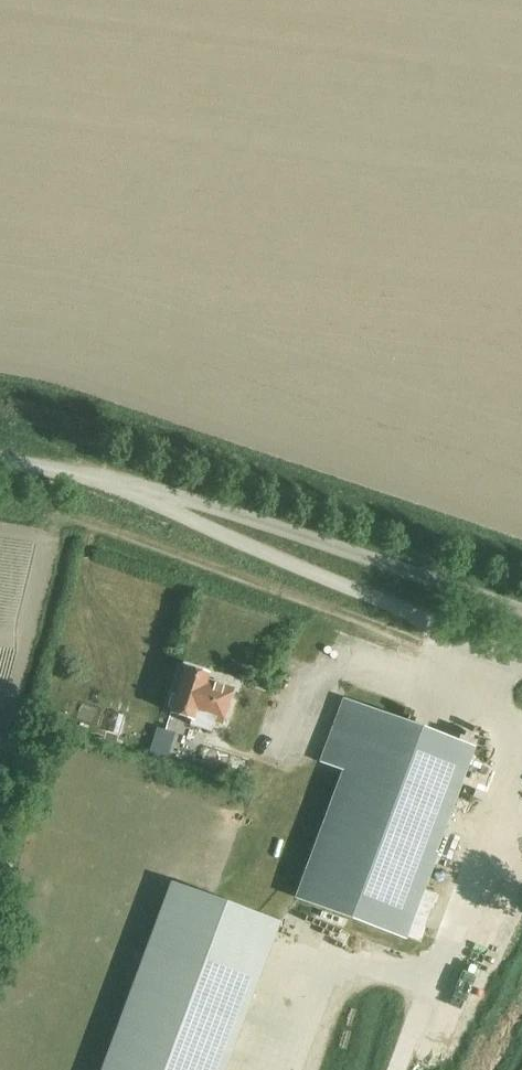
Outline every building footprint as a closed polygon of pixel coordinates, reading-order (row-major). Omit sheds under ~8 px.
[(214,721),(222,724),(231,696),(206,687),(208,680),(185,671),(175,697),(169,695),(164,708),(172,711),(170,716),(192,724),(190,730),(208,736),(214,721)] [(299,895),(402,933),(472,747),(343,699),(320,762),(345,771),(299,895)] [(279,921),(170,880),(146,944),(151,946),(104,1069),(224,1069),(279,921)]
